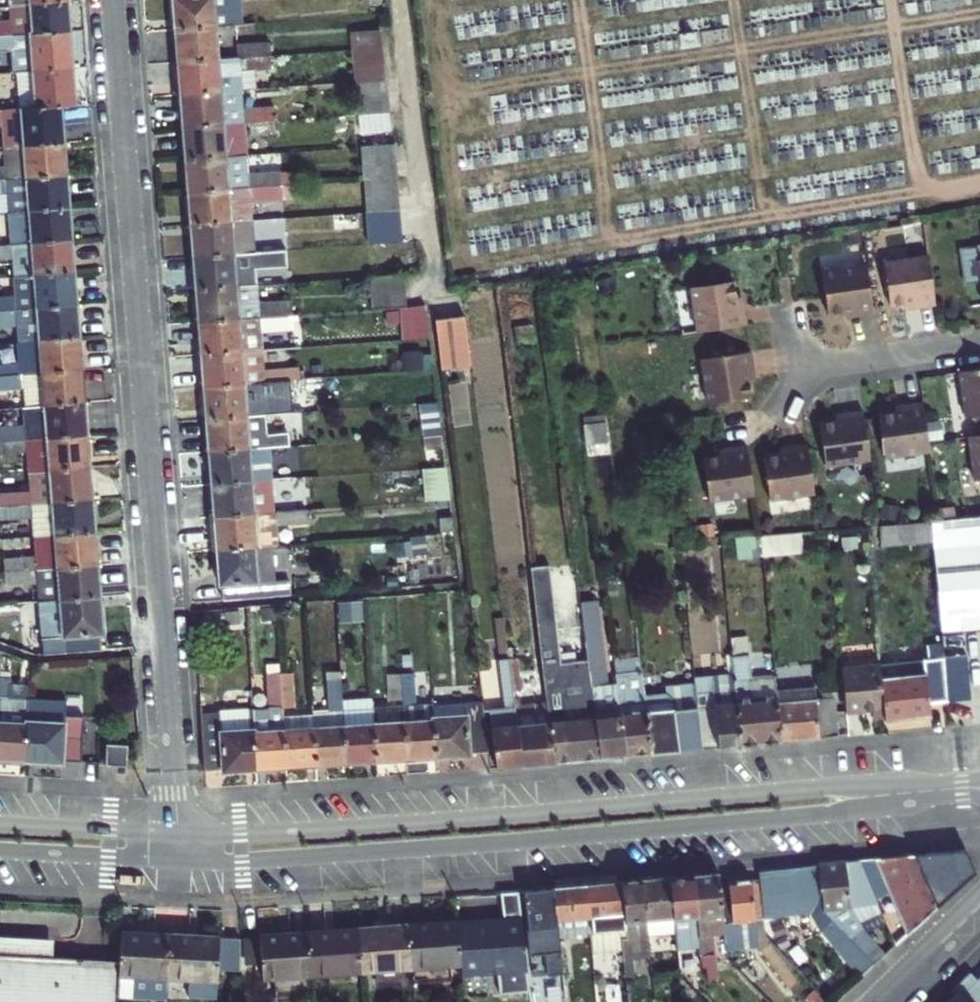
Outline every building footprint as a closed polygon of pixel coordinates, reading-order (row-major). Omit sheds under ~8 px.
[(174,31),(217,27),(236,26),(233,0),(172,0),(174,31)] [(236,26),(245,25),(242,0),(233,0),(236,26)] [(30,4),(8,6),(10,20),(0,21),(0,36),(69,31),(67,1),(30,4)] [(174,31),(176,63),(220,60),(217,27),(174,31)] [(346,32),(348,49),(376,47),(374,30),(346,32)] [(0,36),(0,51),(12,50),(14,73),(16,73),(72,69),(69,31),(0,36)] [(238,47),(239,59),(270,56),(269,45),(238,47)] [(348,49),(353,83),(381,80),(376,47),(348,49)] [(220,60),(176,63),(179,97),(241,92),(239,70),(271,67),(270,56),(239,59),(220,60)] [(16,73),(21,109),(61,106),(75,106),(72,69),(16,73)] [(353,83),(357,116),(386,113),(381,80),(353,83)] [(179,97),(182,130),(225,126),(243,125),(275,123),(274,110),(242,113),(241,92),(179,97)] [(64,142),(61,106),(21,109),(23,146),(64,142)] [(21,109),(0,111),(0,127),(1,147),(23,146),(21,109)] [(389,132),(386,113),(357,116),(359,134),(389,132)] [(276,137),(275,123),(243,125),(244,139),(276,137)] [(182,130),(184,163),(227,159),(225,126),(182,130)] [(23,146),(26,181),(67,178),(64,142),(23,146)] [(358,148),(361,180),(393,178),(391,145),(358,148)] [(23,146),(1,147),(3,170),(4,182),(26,181),(23,146)] [(184,163),(186,195),(230,191),(248,189),(280,187),(279,173),(249,175),(248,157),(227,159),(184,163)] [(29,211),(70,208),(67,178),(26,181),(4,182),(0,183),(0,197),(6,196),(7,213),(29,211)] [(393,178),(361,180),(364,214),(396,211),(393,178)] [(186,195),(189,227),(233,223),(251,222),(249,202),(281,200),(280,187),(248,189),(230,191),(186,195)] [(7,213),(10,245),(72,242),(70,208),(29,211),(7,213)] [(396,211),(364,214),(366,245),(404,243),(402,221),(396,222),(396,211)] [(254,255),(253,241),(251,222),(233,223),(236,256),(254,255)] [(189,227),(192,260),(236,256),(233,223),(189,227)] [(12,278),(75,274),(72,242),(10,245),(0,246),(0,261),(10,260),(12,278)] [(254,255),(255,266),(289,264),(288,252),(286,252),(254,255)] [(254,255),(236,256),(238,288),(256,287),(255,266),(254,255)] [(192,260),(194,292),(238,288),(236,256),(192,260)] [(911,307),(932,304),(925,256),(880,262),(886,305),(903,302),(911,301),(911,307)] [(850,316),(870,313),(863,265),(818,270),(824,314),(841,312),(849,311),(850,316)] [(12,278),(14,299),(0,300),(0,311),(15,310),(36,309),(77,306),(75,274),(12,278)] [(369,278),(371,312),(404,309),(401,275),(369,278)] [(695,333),(743,324),(740,305),(735,305),(733,298),(731,281),(687,288),(695,333)] [(194,292),(197,326),(241,323),(259,321),(291,318),(290,305),(258,308),(256,287),(238,288),(194,292)] [(77,306),(36,309),(38,341),(80,338),(77,306)] [(16,324),(17,342),(38,341),(36,309),(15,310),(16,324)] [(0,311),(0,325),(16,324),(15,310),(0,311)] [(197,326),(199,358),(243,354),(262,353),(265,353),(264,334),(292,332),(291,318),(259,321),(241,323),(197,326)] [(433,322),(439,372),(469,368),(463,318),(433,322)] [(80,338),(38,341),(40,374),(83,371),(80,338)] [(19,361),(20,375),(40,374),(38,341),(17,342),(19,361)] [(751,372),(748,352),(699,360),(706,404),(750,397),(747,380),(745,373),(751,372)] [(199,358),(201,391),(245,387),(265,386),(296,383),(295,369),(267,372),(265,353),(262,353),(243,354),(199,358)] [(19,361),(0,362),(0,377),(20,375),(19,361)] [(979,429),(979,369),(953,373),(961,418),(970,416),(972,431),(979,429)] [(20,375),(0,377),(0,389),(20,388),(22,406),(43,405),(85,402),(83,371),(40,374),(20,375)] [(201,391),(204,423),(248,420),(267,418),(265,386),(245,387),(201,391)] [(43,405),(45,438),(87,435),(85,402),(43,405)] [(924,444),(917,404),(898,408),(898,413),(891,414),(874,417),(881,460),(925,453),(924,444)] [(45,438),(43,405),(22,406),(24,427),(24,440),(45,438)] [(866,461),(858,412),(838,415),(839,421),(831,422),(814,425),(821,468),(866,461)] [(270,449),(268,436),(267,418),(248,420),(250,451),(270,449)] [(204,423),(206,454),(250,451),(248,420),(204,423)] [(582,425),(585,446),(605,443),(602,423),(582,425)] [(24,440),(24,427),(0,429),(0,442),(24,440)] [(422,428),(422,438),(439,437),(437,427),(422,428)] [(268,436),(270,449),(271,449),(301,447),(300,434),(268,436)] [(45,438),(48,470),(90,467),(87,435),(45,438)] [(964,437),(971,482),(979,480),(979,435),(964,437)] [(439,437),(422,438),(423,450),(440,449),(439,437)] [(48,470),(45,438),(24,440),(25,452),(27,472),(48,470)] [(25,452),(24,440),(0,442),(0,453),(25,452)] [(811,494),(803,446),(783,449),(784,454),(776,456),(759,459),(766,502),(811,494)] [(751,497),(743,448),(723,451),(723,457),(716,458),(699,461),(706,504),(751,497)] [(206,454),(209,487),(253,483),(273,481),(271,449),(270,449),(250,451),(206,454)] [(48,470),(50,501),(93,498),(90,467),(48,470)] [(29,489),(30,503),(50,501),(48,470),(27,472),(29,489)] [(209,487),(211,517),(255,514),(274,513),(310,510),(309,497),(275,500),(273,481),(253,483),(209,487)] [(29,489),(0,492),(0,505),(30,503),(29,489)] [(93,498),(50,501),(53,534),(95,530),(93,498)] [(53,534),(50,501),(30,503),(31,516),(32,535),(53,534)] [(31,516),(30,503),(0,505),(0,518),(31,516)] [(211,517),(214,552),(258,549),(268,548),(279,547),(278,525),(311,523),(310,510),(274,513),(255,514),(211,517)] [(929,522),(931,544),(939,637),(979,633),(979,518),(929,522)] [(866,527),(868,549),(931,544),(929,522),(892,525),(866,527)] [(437,524),(438,535),(451,534),(450,523),(437,524)] [(95,530),(53,534),(55,566),(97,563),(95,530)] [(799,533),(759,536),(761,557),(801,554),(799,533)] [(55,566),(53,534),(32,535),(33,554),(34,568),(55,566)] [(258,549),(214,552),(216,583),(218,583),(220,601),(224,600),(267,597),(286,595),(285,578),(271,580),(268,548),(258,549)] [(34,568),(33,554),(3,557),(4,570),(34,568)] [(97,563),(55,566),(34,568),(4,570),(5,583),(36,580),(38,600),(100,594),(97,563)] [(103,631),(100,594),(38,600),(42,654),(91,651),(100,651),(98,631),(103,631)] [(545,703),(552,763),(597,759),(591,715),(564,718),(558,675),(555,676),(549,630),(537,632),(545,703)] [(610,646),(616,695),(624,757),(649,754),(642,696),(641,690),(635,642),(610,646)] [(730,656),(730,651),(723,652),(725,673),(732,673),(730,656)] [(732,673),(733,688),(739,746),(779,742),(775,704),(773,678),(750,679),(747,655),(730,656),(732,673)] [(519,766),(512,706),(506,659),(498,660),(503,707),(488,709),(495,768),(519,766)] [(884,716),(885,721),(929,717),(929,707),(946,706),(942,662),(924,664),(925,674),(881,678),(884,716)] [(842,668),(846,713),(872,710),(873,717),(884,716),(881,678),(879,664),(842,668)] [(597,667),(585,668),(588,688),(599,686),(597,667)] [(575,689),(588,688),(585,668),(573,669),(575,689)] [(410,672),(396,673),(398,703),(413,702),(410,672)] [(384,704),(398,703),(396,673),(382,674),(384,704)] [(327,708),(339,707),(336,675),(324,676),(327,708)] [(642,696),(649,754),(700,750),(694,693),(693,676),(663,679),(664,687),(665,694),(642,696)] [(20,762),(22,720),(23,700),(23,698),(10,698),(11,677),(0,677),(0,761),(20,762)] [(291,679),(277,680),(280,713),(293,711),(291,679)] [(268,713),(280,713),(277,680),(265,681),(268,713)] [(641,690),(642,696),(665,694),(664,687),(641,690)] [(739,746),(733,688),(710,690),(710,692),(694,693),(700,750),(739,746)] [(597,714),(591,715),(597,759),(624,757),(616,695),(595,698),(597,714)] [(431,715),(431,720),(434,756),(466,753),(466,750),(487,747),(481,699),(462,701),(463,712),(431,715)] [(779,742),(837,736),(833,699),(815,701),(775,704),(779,742)] [(22,720),(20,762),(54,764),(54,760),(73,761),(75,717),(57,716),(57,702),(23,700),(22,720)] [(463,712),(462,701),(430,704),(431,715),(463,712)] [(545,703),(512,706),(519,766),(552,763),(545,703)] [(400,722),(431,720),(431,715),(430,704),(399,707),(400,722)] [(399,707),(369,709),(370,725),(400,722),(399,707)] [(369,709),(339,712),(341,727),(370,725),(369,709)] [(341,727),(339,712),(309,714),(311,730),(341,727)] [(309,714),(281,717),(282,732),(311,730),(309,714)] [(281,717),(251,719),(256,771),(285,768),(282,732),(281,717)] [(251,719),(203,723),(207,771),(221,769),(221,774),(256,771),(251,719)] [(434,756),(431,720),(400,722),(403,759),(434,756)] [(400,722),(370,725),(374,761),(403,759),(400,722)] [(370,725),(341,727),(344,764),(374,761),(370,725)] [(344,764),(341,727),(311,730),(314,766),(344,764)] [(311,730),(282,732),(285,768),(314,766),(311,730)] [(100,746),(98,765),(119,767),(120,746),(100,746)] [(965,850),(914,855),(936,908),(975,872),(965,850)] [(936,908),(914,855),(859,859),(869,884),(873,882),(880,898),(889,894),(904,929),(891,936),(895,945),(936,908)] [(818,863),(818,865),(823,910),(873,966),(882,958),(858,930),(880,910),(869,884),(859,859),(818,863)] [(758,878),(762,918),(801,913),(860,978),(873,966),(823,910),(818,865),(775,871),(776,877),(758,878)] [(716,873),(691,875),(699,948),(700,967),(704,966),(705,979),(710,977),(716,977),(712,937),(711,928),(721,927),(717,883),(716,873)] [(668,878),(672,918),(674,934),(676,951),(699,948),(691,875),(668,878)] [(640,880),(644,921),(672,918),(668,878),(640,880)] [(717,883),(721,927),(722,936),(723,941),(766,938),(764,935),(762,918),(758,878),(717,883)] [(646,936),(644,921),(640,880),(620,882),(625,938),(620,939),(621,948),(625,977),(651,974),(647,936),(646,936)] [(620,882),(584,885),(590,942),(588,942),(589,952),(621,948),(620,939),(625,938),(620,882)] [(584,885),(551,889),(558,945),(559,954),(589,952),(588,942),(590,942),(584,885)] [(558,945),(551,889),(523,891),(528,929),(540,928),(545,970),(560,968),(559,954),(558,945)] [(502,919),(456,924),(461,967),(461,973),(497,969),(498,987),(530,984),(517,892),(499,894),(502,919)] [(646,936),(647,936),(674,934),(672,918),(644,921),(646,936)] [(456,924),(407,927),(412,970),(461,967),(456,924)] [(358,931),(362,974),(376,972),(412,970),(407,927),(358,931)] [(711,928),(712,937),(722,936),(721,927),(711,928)] [(540,928),(528,929),(533,970),(545,970),(540,928)] [(362,974),(358,931),(311,934),(315,976),(362,974)] [(168,979),(171,937),(119,933),(117,962),(115,995),(167,998),(168,979)] [(311,934),(263,938),(266,980),(315,976),(311,934)] [(220,940),(171,937),(168,979),(218,982),(218,972),(240,973),(240,941),(220,940)] [(115,995),(117,962),(49,958),(18,956),(19,940),(0,938),(0,1001),(115,1001),(115,995)] [(50,942),(19,940),(18,956),(49,958),(50,942)] [(379,993),(414,990),(412,970),(376,972),(379,993)] [(954,987),(955,988),(971,974),(970,973),(954,987)] [(955,988),(961,995),(968,1001),(979,1001),(979,978),(977,981),(971,974),(955,988)] [(316,994),(315,976),(266,980),(268,997),(316,994)]
